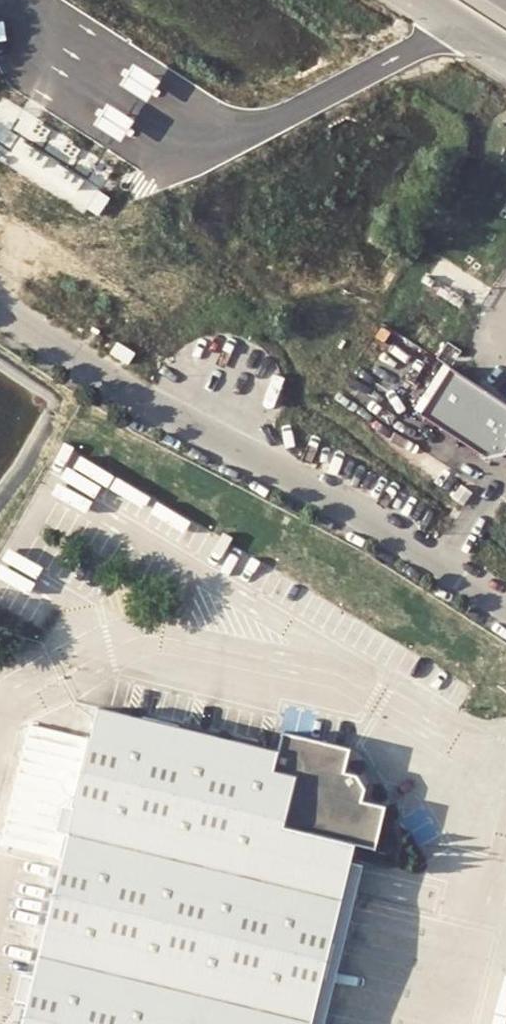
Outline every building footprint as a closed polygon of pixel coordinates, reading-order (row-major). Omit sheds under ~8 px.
[(109,103),(94,125),(120,142),(135,120),(109,103)] [(117,342),(110,354),(129,365),(136,354),(117,342)] [(445,363),(413,413),(483,457),(505,452),(505,401),(476,382),(445,363)] [(356,842),(377,848),(386,803),(361,798),(366,785),(357,771),(345,768),(348,745),(281,728),(278,747),(99,703),(21,1023),(313,1023),(356,842)]
